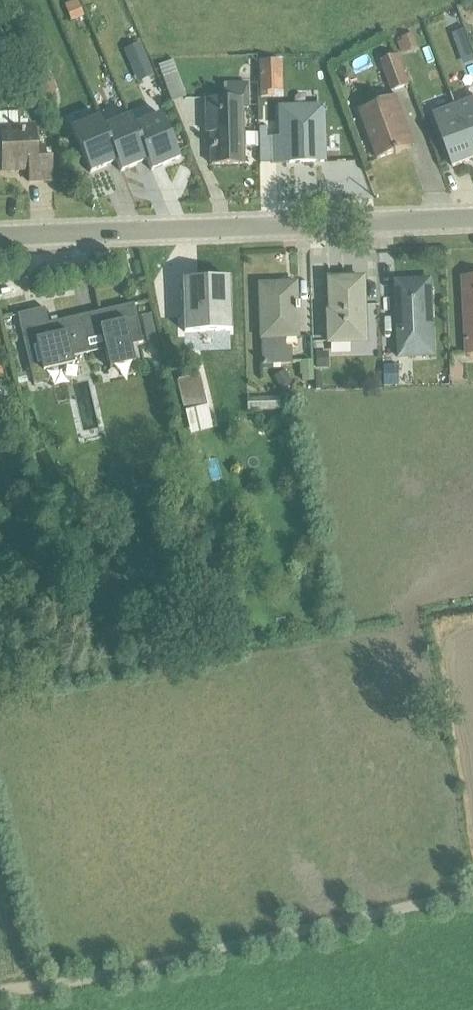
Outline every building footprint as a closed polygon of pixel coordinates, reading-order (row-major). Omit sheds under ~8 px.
[(453,34),(464,66),(472,63),(472,49),(466,29),(453,34)] [(402,39),(398,41),(402,52),(406,50),(418,46),(413,33),(401,37),(402,39)] [(145,40),(130,44),(139,78),(154,74),(145,40)] [(392,93),(410,86),(399,55),(380,62),(392,93)] [(172,62),(158,67),(172,103),(186,98),(172,62)] [(242,110),(249,110),(248,83),(220,83),(220,99),(204,99),(205,135),(210,134),(211,166),(243,165),(242,110)] [(414,147),(395,97),(359,110),(378,161),(395,154),(396,156),(401,154),(401,152),(414,147)] [(472,154),(472,97),(455,104),(472,154)] [(455,104),(432,112),(453,168),(472,161),(472,154),(455,104)] [(322,105),(277,106),(277,109),(273,109),(275,164),(324,162),(322,105)] [(51,159),(45,159),(45,146),(36,146),(35,126),(27,126),(26,122),(19,122),(19,126),(17,126),(17,113),(0,114),(0,156),(1,173),(28,171),(28,184),(53,182),(51,159)] [(141,147),(147,162),(151,172),(179,160),(160,115),(133,127),(141,147)] [(110,147),(116,163),(120,173),(147,162),(141,147),(133,127),(128,117),(102,128),(110,147)] [(110,147),(102,128),(98,118),(71,130),(90,174),(116,163),(110,147)] [(467,356),(472,356),(472,278),(463,279),(467,356)] [(325,310),(325,345),(364,345),(362,279),(328,280),(329,310),(325,310)] [(183,282),(185,334),(230,332),(228,280),(183,282)] [(395,282),(399,359),(434,358),(431,280),(395,282)] [(275,285),(259,285),(263,370),(271,369),(271,365),(292,365),(291,347),(285,347),(285,344),(296,344),(296,339),(297,339),(296,296),(298,296),(298,281),(283,282),(283,283),(275,283),(275,285)] [(87,354),(105,350),(109,370),(135,364),(131,346),(142,344),(133,305),(96,314),(101,336),(85,339),(80,317),(79,317),(87,354)] [(87,354),(79,317),(48,325),(44,309),(17,315),(33,385),(46,382),(44,373),(74,366),(72,357),(87,354)] [(85,339),(101,336),(96,314),(80,317),(85,339)] [(191,435),(212,429),(192,346),(181,349),(185,367),(173,370),(184,412),(185,412),(191,435)] [(328,353),(315,353),(316,370),(329,369),(328,353)] [(302,382),(313,381),(312,361),(301,361),(301,364),(299,364),(300,375),(301,375),(302,382)] [(292,383),(284,370),(273,377),(281,390),(292,383)] [(247,411),(280,410),(279,397),(247,398),(247,411)]
